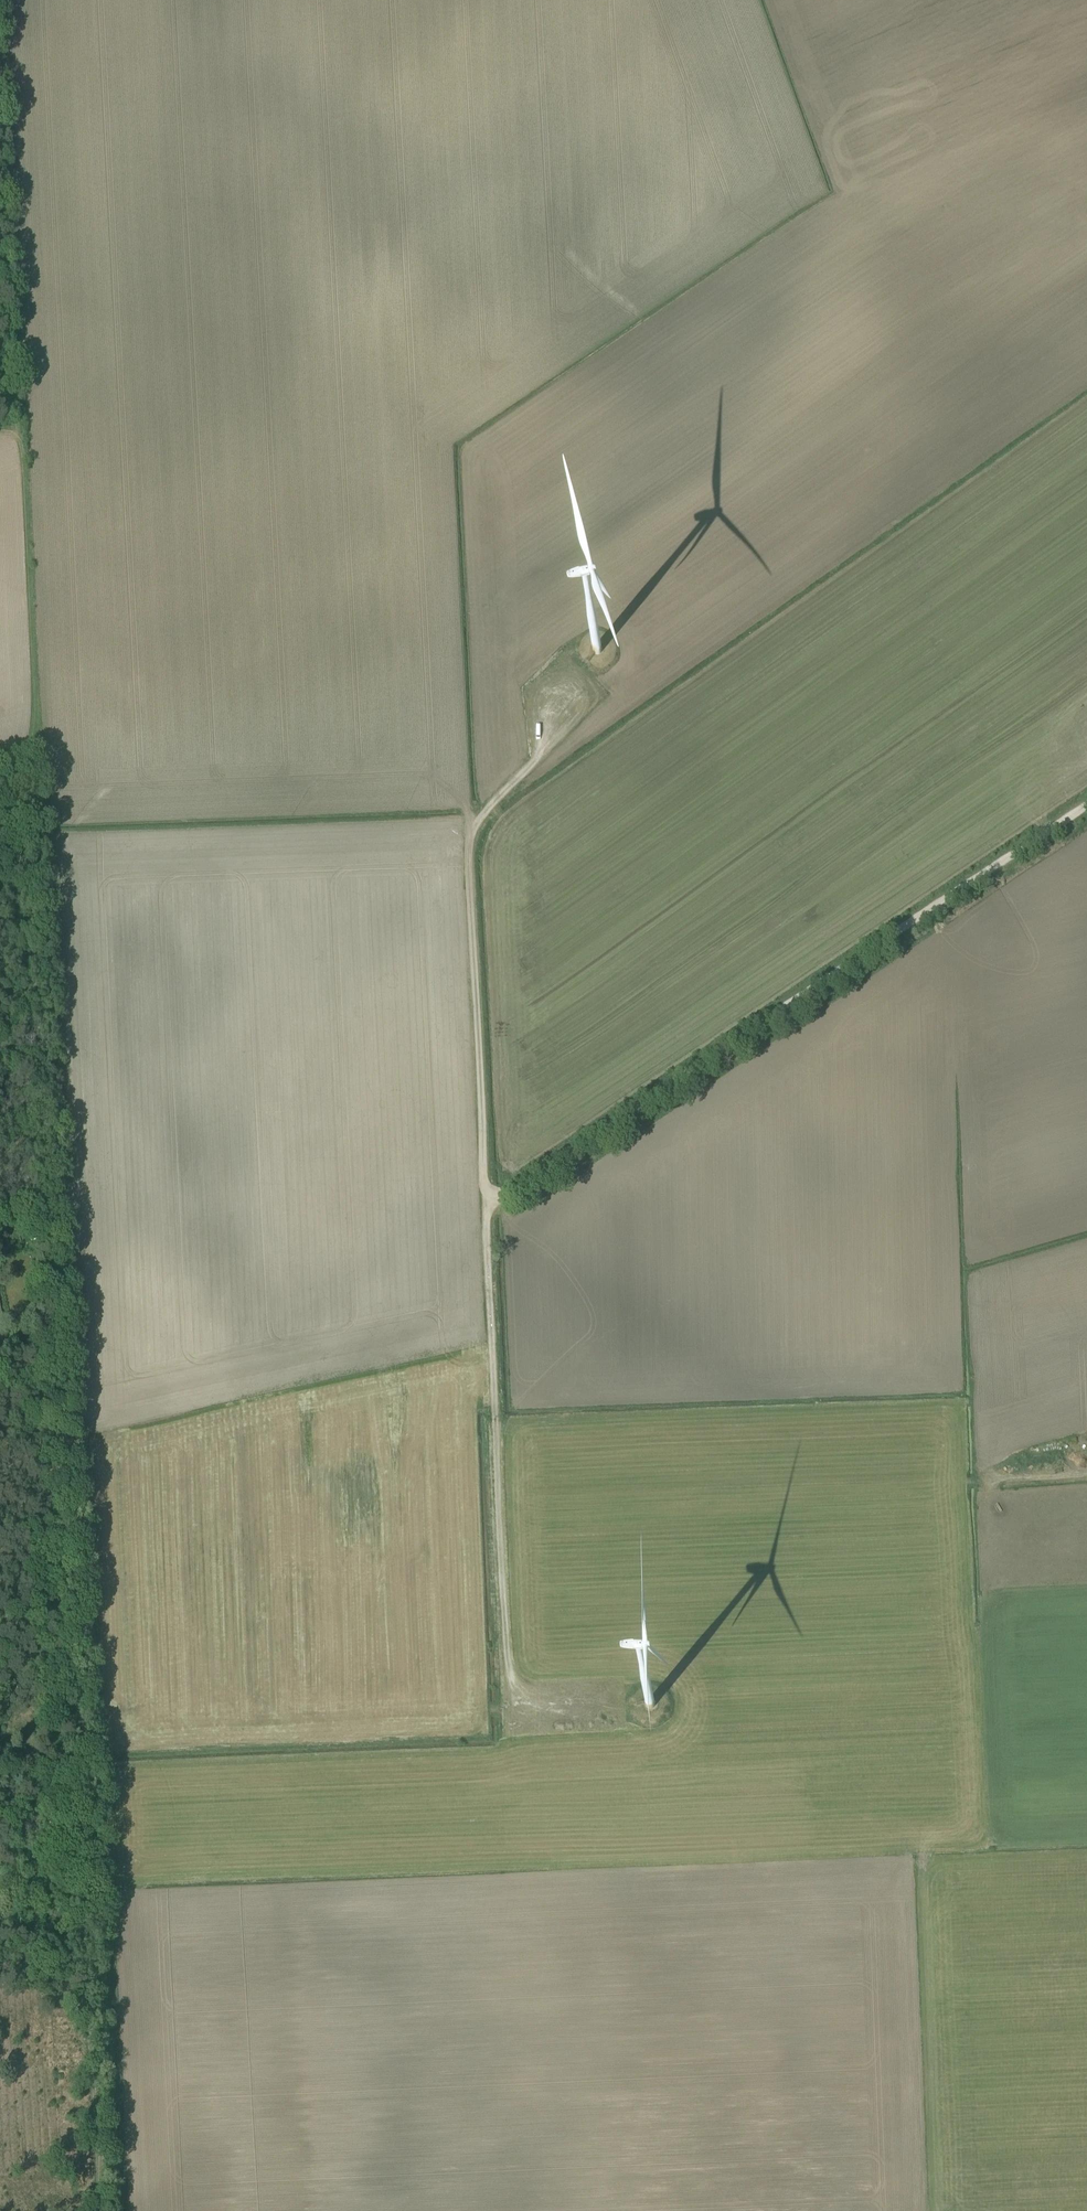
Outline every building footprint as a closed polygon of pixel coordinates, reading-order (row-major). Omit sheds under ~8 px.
[(598,643),(597,643),(596,643),(595,644),(594,644),(593,645),(592,646),(591,647),(591,648),(590,649),(590,650),(591,652),(591,653),(592,654),(593,655),(594,655),(595,656),(596,656),(597,656),(598,656),(599,656),(601,655),(602,654),(603,653),(603,652),(604,650),(604,649),(603,648),(603,647),(602,646),(601,645),(601,644),(599,644),(598,643)] [(28,1644),(27,1664),(39,1664),(39,1645),(28,1644)] [(644,1703),(643,1705),(643,1706),(644,1707),(644,1708),(645,1709),(646,1710),(647,1711),(649,1711),(650,1711),(651,1711),(653,1711),(654,1710),(655,1709),(656,1708),(656,1707),(656,1706),(657,1705),(656,1703),(656,1702),(655,1701),(655,1700),(654,1699),(653,1698),(651,1698),(650,1698),(649,1698),(647,1698),(646,1699),(645,1700),(644,1701),(644,1702),(644,1703)]
